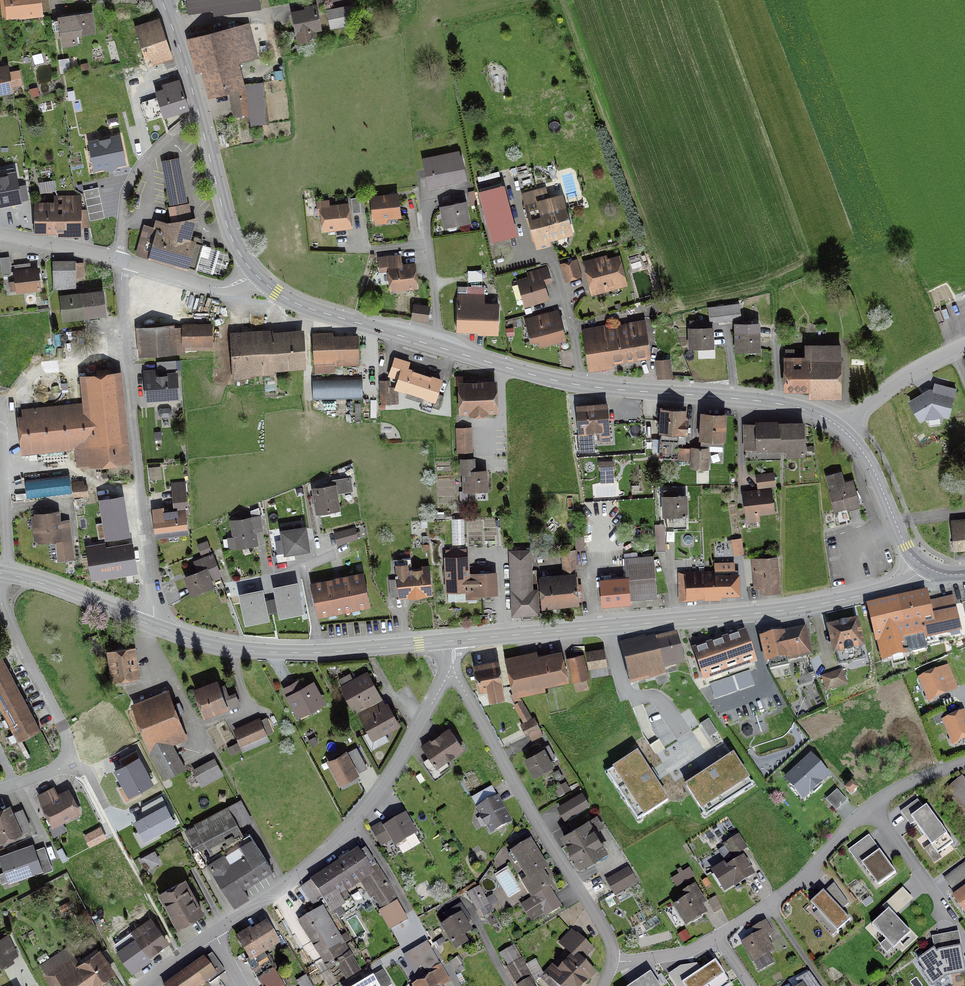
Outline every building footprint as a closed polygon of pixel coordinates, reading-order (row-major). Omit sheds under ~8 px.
[(39,13),(38,0),(4,0),(4,1),(0,2),(0,7),(2,31),(10,30),(8,17),(39,13)] [(352,23),(349,8),(332,11),(335,27),(352,23)] [(319,29),(315,10),(292,15),(297,43),(314,40),(312,30),(319,29)] [(92,33),(89,15),(59,20),(62,46),(74,44),(73,35),(92,33)] [(233,78),(230,65),(255,59),(246,25),(197,38),(211,95),(236,89),(236,87),(240,86),(238,77),(233,78)] [(68,72),(66,59),(59,60),(61,73),(68,72)] [(11,90),(11,86),(19,85),(17,72),(8,74),(8,70),(0,71),(0,92),(11,90)] [(158,97),(163,114),(186,107),(178,82),(164,86),(167,95),(158,97)] [(234,117),(248,115),(245,92),(231,93),(234,117)] [(120,136),(90,142),(96,170),(125,164),(120,136)] [(153,232),(144,230),(137,255),(195,271),(202,246),(195,244),(196,238),(189,236),(194,219),(189,220),(187,205),(185,205),(177,159),(162,162),(170,208),(169,208),(171,223),(168,224),(166,230),(154,227),(153,232)] [(428,186),(463,179),(459,159),(424,166),(428,186)] [(13,164),(0,166),(0,205),(27,200),(24,186),(18,187),(13,164)] [(501,187),(480,192),(492,241),(514,235),(501,187)] [(538,203),(535,191),(521,194),(535,245),(548,242),(547,236),(568,230),(559,197),(538,203)] [(374,225),(399,222),(396,196),(371,199),(374,225)] [(80,228),(88,228),(85,211),(80,212),(80,197),(56,197),(56,208),(34,208),(33,229),(80,229),(80,228)] [(351,214),(360,213),(358,198),(349,199),(351,214)] [(445,226),(466,222),(463,204),(451,207),(450,202),(442,204),(443,208),(441,209),(445,226)] [(349,227),(346,206),(320,209),(323,230),(349,227)] [(380,267),(397,265),(396,257),(379,259),(380,267)] [(622,281),(616,259),(587,267),(593,289),(622,281)] [(9,260),(0,261),(2,275),(11,274),(9,260)] [(82,278),(81,264),(73,265),(74,261),(53,262),(53,290),(74,290),(74,278),(82,278)] [(574,262),(562,266),(566,280),(578,276),(574,262)] [(16,292),(38,289),(36,270),(29,271),(29,264),(14,266),(14,273),(16,292)] [(391,290),(415,287),(412,266),(389,269),(391,290)] [(529,304),(530,303),(546,298),(540,276),(518,283),(523,299),(522,301),(523,304),(526,305),(529,304)] [(829,293),(836,290),(832,281),(825,284),(829,293)] [(466,289),(457,288),(456,328),(477,329),(477,330),(497,331),(497,306),(483,306),(483,296),(466,295),(466,289)] [(63,319),(104,314),(101,293),(61,298),(63,319)] [(411,318),(427,320),(428,309),(413,307),(411,318)] [(717,321),(724,320),(723,307),(715,308),(717,321)] [(730,307),(723,307),(724,320),(732,319),(730,307)] [(542,344),(545,344),(563,339),(558,320),(550,322),(548,315),(528,320),(530,327),(529,327),(532,341),(538,339),(538,342),(540,344),(542,344)] [(690,348),(711,348),(710,329),(696,329),(696,322),(689,322),(690,348)] [(587,363),(647,354),(642,323),(628,326),(629,336),(607,340),(605,327),(582,331),(587,363)] [(736,352),(757,351),(757,332),(743,333),(743,325),(735,326),(736,352)] [(211,343),(211,328),(171,329),(171,328),(144,330),(147,356),(182,353),(182,344),(211,343)] [(263,366),(302,363),(301,338),(271,340),(271,342),(242,343),(242,337),(230,338),(232,377),(263,375),(263,366)] [(333,365),(355,364),(354,338),(331,339),(331,341),(312,341),(314,373),(333,372),(333,365)] [(784,388),(840,388),(839,348),(804,348),(804,366),(793,366),(793,351),(785,351),(785,366),(784,366),(784,388)] [(397,389),(414,394),(431,400),(430,401),(431,401),(432,400),(433,401),(431,408),(438,410),(443,396),(436,394),(440,382),(431,379),(421,375),(411,372),(406,371),(408,363),(394,359),(386,382),(379,382),(380,405),(390,404),(390,407),(394,406),(393,404),(398,404),(397,389)] [(176,370),(176,360),(156,361),(157,372),(176,370)] [(658,378),(670,377),(668,360),(656,361),(658,378)] [(77,466),(105,464),(127,462),(126,444),(126,443),(120,444),(113,375),(109,376),(108,371),(97,372),(98,377),(85,378),(88,404),(23,411),(23,416),(17,417),(21,454),(79,448),(80,458),(76,458),(77,466)] [(176,397),(175,377),(156,378),(156,375),(152,375),(152,374),(143,374),(145,399),(176,397)] [(494,384),(459,385),(460,413),(495,411),(494,384)] [(929,391),(908,403),(920,422),(924,419),(943,417),(948,418),(954,397),(929,391)] [(597,440),(609,440),(606,406),(575,408),(577,431),(597,430),(597,440)] [(683,422),(683,412),(677,412),(677,410),(661,409),(659,457),(675,458),(676,443),(684,443),(686,422),(683,422)] [(721,444),(723,416),(702,415),(701,422),(698,422),(698,429),(701,429),(700,444),(721,444)] [(803,454),(802,424),(792,425),(792,424),(778,424),(778,425),(744,426),(745,460),(779,459),(779,448),(791,448),(792,454),(803,454)] [(470,428),(456,429),(457,453),(471,452),(470,428)] [(580,446),(585,446),(585,439),(578,436),(578,439),(575,443),(574,443),(574,450),(580,449),(580,446)] [(688,461),(689,449),(678,449),(677,460),(688,461)] [(705,468),(706,450),(692,450),(691,467),(705,468)] [(485,491),(485,472),(472,472),(472,460),(461,461),(461,474),(463,474),(464,492),(485,491)] [(599,472),(612,472),(611,463),(599,463),(599,472)] [(772,475),(756,477),(758,487),(773,485),(772,475)] [(956,488),(959,502),(964,501),(964,478),(958,479),(960,486),(956,488)] [(333,487),(312,490),(316,513),(337,509),(335,493),(351,491),(349,479),(332,481),(333,487)] [(87,495),(86,485),(82,486),(82,482),(77,483),(77,482),(72,483),(73,497),(87,495)] [(151,511),(154,537),(186,533),(184,514),(187,514),(184,484),(172,485),(174,510),(180,510),(181,514),(163,516),(162,509),(151,511)] [(857,504),(852,485),(829,492),(834,511),(857,504)] [(663,492),(664,516),(672,516),(673,528),(685,528),(683,491),(676,491),(676,497),(672,497),(671,491),(663,492)] [(772,512),(769,491),(743,494),(746,515),(772,512)] [(107,535),(128,532),(125,512),(122,496),(101,499),(107,535)] [(39,542),(59,539),(56,513),(36,516),(39,542)] [(235,547),(255,544),(251,519),(231,522),(235,547)] [(451,545),(463,545),(463,519),(450,520),(451,545)] [(960,524),(960,529),(953,529),(953,548),(964,547),(964,523),(960,524)] [(663,539),(662,526),(654,526),(654,539),(655,551),(664,550),(663,539)] [(281,529),(285,553),(307,550),(303,529),(290,531),(289,528),(281,529)] [(352,530),(335,534),(338,543),(354,538),(352,530)] [(576,551),(583,550),(582,538),(575,538),(576,551)] [(734,556),(744,555),(741,539),(732,541),(734,556)] [(200,554),(209,550),(206,542),(197,546),(200,554)] [(132,555),(130,543),(97,548),(96,545),(84,547),(89,573),(134,566),(132,555)] [(577,585),(574,551),(570,551),(570,545),(562,546),(563,552),(561,552),(563,575),(540,577),(542,605),(581,601),(579,585),(577,585)] [(475,594),(494,594),(493,574),(466,575),(466,558),(465,558),(465,550),(445,550),(447,601),(464,601),(464,597),(467,597),(467,598),(476,598),(475,594)] [(537,590),(531,590),(529,551),(508,552),(511,616),(538,615),(537,590)] [(199,572),(185,578),(191,595),(211,587),(208,580),(218,576),(211,556),(195,562),(199,572)] [(627,597),(655,595),(652,557),(624,559),(625,580),(601,582),(603,605),(628,603),(627,597)] [(764,592),(777,591),(774,559),(752,561),(754,588),(764,587),(764,592)] [(720,598),(720,595),(730,595),(738,595),(736,560),(720,562),(721,573),(723,573),(723,576),(714,577),(695,578),(695,573),(686,573),(686,577),(679,577),(679,599),(687,599),(687,596),(699,596),(704,595),(704,600),(708,600),(708,598),(720,598)] [(389,582),(391,597),(398,596),(398,597),(431,594),(429,571),(406,573),(406,570),(396,571),(396,575),(394,575),(395,577),(396,577),(397,581),(389,582)] [(367,605),(361,576),(312,585),(318,615),(367,605)] [(276,588),(281,612),(301,608),(296,584),(276,588)] [(261,591),(242,596),(247,619),(266,615),(261,591)] [(961,604),(954,605),(952,599),(941,601),(928,604),(926,594),(925,594),(925,593),(894,600),(868,606),(879,656),(882,655),(883,661),(897,658),(924,651),(922,645),(925,645),(926,647),(938,644),(937,640),(946,638),(947,639),(964,635),(964,620),(961,604)] [(855,623),(829,629),(835,652),(860,647),(855,623)] [(806,652),(807,652),(802,629),(800,629),(801,631),(782,635),(780,630),(760,634),(767,664),(769,672),(788,667),(786,661),(807,657),(806,652)] [(705,684),(756,666),(745,634),(694,653),(705,684)] [(683,662),(679,648),(676,636),(621,649),(630,686),(654,680),(654,678),(664,676),(663,671),(667,670),(666,666),(683,662)] [(135,675),(132,651),(109,654),(113,681),(135,678),(134,675),(135,675)] [(605,664),(604,664),(602,652),(595,653),(587,655),(589,666),(591,677),(607,675),(606,669),(605,664)] [(542,683),(566,678),(561,655),(506,667),(513,694),(543,687),(542,683)] [(4,709),(12,725),(20,740),(39,731),(33,719),(31,715),(25,703),(23,699),(17,689),(15,684),(9,673),(7,669),(0,656),(0,701),(4,709)] [(587,687),(580,656),(567,658),(574,690),(587,687)] [(498,674),(496,664),(474,668),(479,692),(487,690),(489,700),(502,697),(498,674)] [(716,700),(755,686),(749,670),(710,684),(716,700)] [(845,684),(840,671),(822,678),(826,691),(845,684)] [(921,678),(931,702),(947,695),(937,672),(921,678)] [(360,703),(376,694),(370,685),(365,675),(342,688),(352,707),(355,706),(358,712),(372,738),(396,725),(391,716),(385,706),(368,716),(364,709),(360,703)] [(801,684),(811,681),(809,675),(799,678),(801,684)] [(237,705),(233,694),(226,697),(224,692),(221,693),(217,683),(194,692),(202,713),(225,704),(226,709),(237,705)] [(322,703),(312,684),(295,693),(291,686),(283,690),(297,716),(322,703)] [(170,701),(135,714),(150,752),(164,779),(182,769),(169,745),(184,739),(170,701)] [(520,701),(512,706),(522,724),(530,719),(520,701)] [(964,740),(964,714),(964,713),(944,722),(953,744),(964,740)] [(533,718),(522,724),(520,725),(525,736),(539,729),(533,718)] [(271,733),(265,719),(235,732),(240,744),(241,744),(244,750),(251,747),(249,742),(271,733)] [(542,736),(539,729),(528,735),(531,741),(542,736)] [(461,747),(450,731),(423,750),(429,758),(423,763),(433,778),(449,768),(443,759),(461,747)] [(553,757),(547,746),(540,750),(541,751),(525,760),(533,775),(550,766),(547,761),(553,757)] [(351,759),(359,756),(355,749),(348,753),(351,759)] [(653,777),(637,753),(613,768),(644,816),(668,801),(653,777)] [(339,784),(356,775),(344,754),(328,763),(339,784)] [(750,783),(733,756),(711,771),(687,786),(704,812),(750,783)] [(828,777),(811,758),(785,781),(803,800),(828,777)] [(139,759),(116,772),(130,797),(153,784),(139,759)] [(221,775),(213,761),(193,772),(201,786),(221,775)] [(961,777),(942,793),(964,821),(964,782),(961,777)] [(563,793),(568,790),(564,782),(559,785),(560,788),(555,791),(557,796),(563,793)] [(850,795),(856,790),(850,784),(845,790),(850,795)] [(53,825),(77,812),(67,792),(57,797),(52,789),(38,796),(53,825)] [(827,801),(836,811),(847,802),(837,792),(827,801)] [(448,805),(452,802),(448,794),(444,796),(448,805)] [(558,808),(564,818),(588,804),(581,794),(558,808)] [(509,822),(499,804),(496,798),(477,809),(481,816),(479,818),(484,826),(486,825),(490,832),(509,822)] [(234,822),(244,816),(237,802),(193,825),(194,827),(185,831),(193,846),(202,841),(211,858),(206,861),(234,906),(247,898),(240,887),(270,869),(248,834),(243,838),(234,822)] [(175,822),(165,804),(135,820),(145,838),(175,822)] [(29,828),(23,814),(11,819),(7,809),(0,812),(0,842),(29,828)] [(951,843),(927,809),(912,819),(936,854),(951,843)] [(413,834),(404,817),(393,824),(390,820),(372,830),(380,845),(391,838),(395,845),(413,834)] [(601,827),(595,818),(562,837),(579,865),(604,851),(592,832),(601,827)] [(870,835),(849,849),(876,887),(896,873),(870,835)] [(731,857),(745,848),(737,837),(724,845),(731,857)] [(545,917),(559,907),(546,888),(549,886),(545,878),(541,871),(545,869),(537,856),(528,842),(508,855),(513,864),(517,862),(527,879),(524,881),(533,895),(531,896),(537,905),(526,913),(531,920),(542,913),(545,917)] [(8,881),(39,870),(31,848),(0,859),(8,881)] [(381,908),(394,899),(378,872),(364,850),(313,884),(311,881),(301,888),(311,904),(321,898),(330,911),(333,915),(335,914),(338,918),(343,914),(341,910),(352,903),(343,888),(358,878),(371,897),(373,896),(381,908)] [(146,867),(160,860),(155,852),(142,858),(146,867)] [(712,872),(724,891),(751,874),(741,859),(725,869),(722,865),(712,872)] [(635,883),(627,869),(606,881),(614,895),(635,883)] [(671,879),(676,887),(693,877),(688,869),(671,879)] [(178,925),(200,913),(183,882),(161,894),(165,900),(165,904),(171,916),(175,918),(178,925)] [(961,886),(963,889),(953,897),(964,913),(964,883),(961,886)] [(477,910),(488,904),(478,887),(468,893),(477,910)] [(685,924),(704,913),(699,905),(703,902),(694,887),(683,893),(687,900),(678,905),(677,904),(675,905),(676,907),(675,907),(685,924)] [(850,919),(825,893),(814,903),(839,930),(850,919)] [(713,913),(721,909),(715,897),(707,901),(713,913)] [(390,929),(406,920),(396,902),(379,911),(390,929)] [(337,939),(319,909),(299,921),(325,965),(336,959),(347,977),(356,972),(340,945),(348,940),(345,934),(337,939)] [(909,935),(888,913),(872,927),(893,950),(909,935)] [(461,936),(469,931),(459,916),(442,927),(455,948),(465,942),(461,936)] [(111,945),(128,968),(165,942),(149,920),(131,933),(130,932),(111,945)] [(765,955),(771,951),(765,939),(771,935),(764,922),(753,928),(757,935),(742,943),(752,962),(753,961),(758,971),(770,964),(765,955)] [(236,937),(249,959),(261,952),(276,943),(266,925),(252,934),(249,929),(236,937)] [(575,958),(576,958),(579,961),(590,950),(577,937),(576,937),(570,932),(560,943),(575,958)] [(959,933),(932,938),(934,954),(918,964),(926,975),(924,977),(930,985),(938,985),(946,980),(964,977),(962,961),(964,960),(959,933)] [(10,959),(1,940),(0,941),(0,964),(2,966),(8,963),(7,960),(10,959)] [(111,972),(98,953),(79,967),(68,951),(41,969),(51,985),(91,985),(111,972)] [(261,952),(249,959),(246,961),(260,985),(282,985),(273,971),(274,970),(275,967),(268,955),(264,957),(261,952)] [(504,958),(509,967),(517,962),(512,953),(504,958)] [(218,977),(224,973),(211,954),(166,985),(198,985),(206,981),(209,984),(218,977)] [(453,969),(460,965),(456,958),(449,963),(453,969)] [(591,972),(579,961),(576,958),(575,958),(560,973),(553,966),(545,974),(550,979),(546,983),(549,985),(578,985),(591,972)] [(715,961),(684,982),(687,985),(704,985),(723,973),(715,961)] [(439,965),(432,969),(435,973),(414,985),(438,985),(436,984),(446,978),(439,965)] [(652,973),(632,985),(661,985),(652,973)] [(305,975),(296,981),(300,985),(311,985),(305,975)] [(372,977),(357,985),(377,985),(372,977)]
